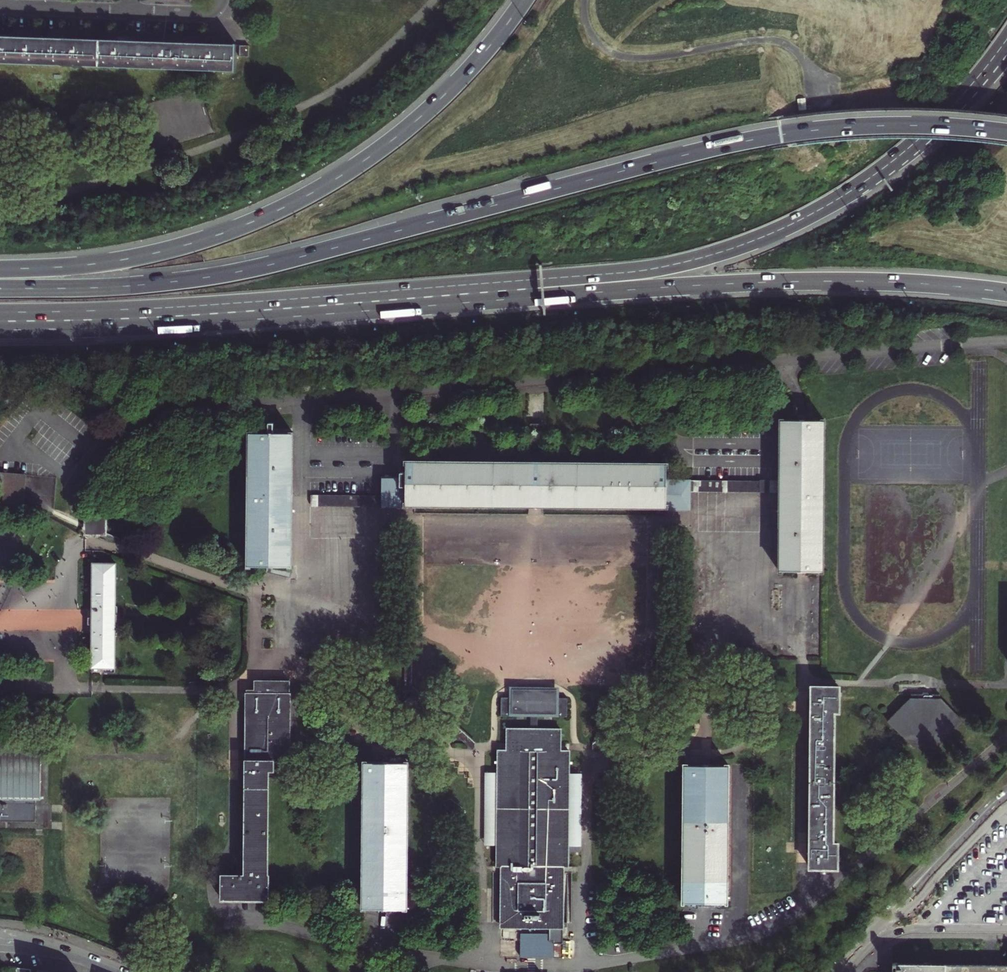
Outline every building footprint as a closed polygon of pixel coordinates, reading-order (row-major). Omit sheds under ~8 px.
[(233,70),(233,72),(235,72),(235,44),(234,44),(234,45),(211,45),(156,43),(115,41),(68,40),(20,38),(0,37),(0,63),(233,70)] [(249,46),(239,45),(239,57),(245,57),(248,57),(249,46)] [(827,422),(781,421),(779,570),(826,571),(827,422)] [(249,432),(248,567),(251,567),(251,566),(290,566),(290,568),(293,568),(293,505),(293,495),(293,433),(290,433),(290,434),(252,433),(252,432),(249,432)] [(383,496),(383,507),(391,507),(406,508),(406,506),(666,509),(666,510),(690,511),(690,491),(690,483),(667,482),(667,466),(409,463),(408,475),(402,475),(402,480),(384,480),(383,496)] [(24,505),(25,473),(1,472),(0,494),(0,504),(24,505)] [(775,480),(690,483),(690,491),(775,492),(775,480)] [(383,496),(310,494),(310,505),(383,507),(383,496)] [(85,514),(84,537),(107,537),(107,514),(85,514)] [(115,563),(92,562),(92,612),(95,612),(95,619),(92,619),(89,619),(89,626),(91,626),(95,626),(95,633),(91,633),(91,674),(93,674),(115,674),(115,630),(117,630),(117,616),(115,616),(115,563)] [(222,875),(222,900),(223,900),(223,898),(267,899),(267,901),(269,901),(269,875),(267,875),(268,769),(283,769),(283,761),(290,761),(291,694),(289,694),(289,681),(256,681),(256,692),(248,692),(248,707),(247,707),(245,875),(222,875)] [(838,687),(812,687),(811,872),(838,872),(838,848),(834,848),(834,712),(838,712),(838,687)] [(559,693),(508,693),(508,724),(560,724),(559,693)] [(889,723),(916,746),(943,747),(967,720),(946,699),(944,693),(915,693),(914,698),(889,723)] [(502,867),(502,927),(550,928),(550,949),(554,949),(554,952),(563,952),(564,867),(568,867),(569,760),(560,760),(560,735),(508,734),(507,759),(499,759),(499,779),(498,867),(502,867)] [(0,747),(0,822),(35,823),(36,798),(41,798),(41,747),(0,747)] [(365,760),(364,908),(406,909),(408,760),(405,760),(405,761),(368,761),(368,760),(365,760)] [(685,764),(683,902),(728,902),(728,764),(726,764),(726,765),(686,765),(686,764),(685,764)]
